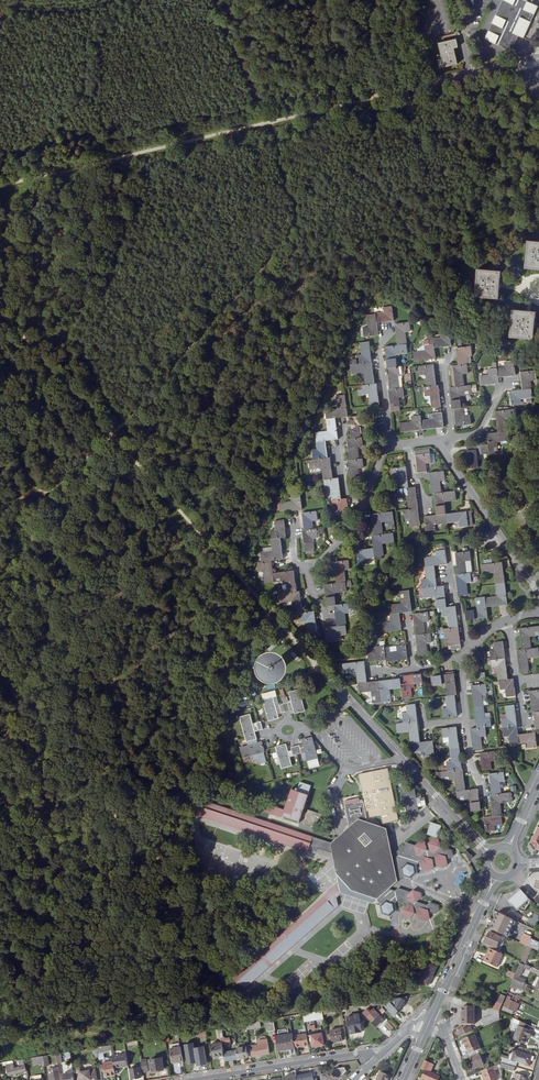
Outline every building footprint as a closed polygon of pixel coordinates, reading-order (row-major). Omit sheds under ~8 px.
[(526,0),(503,0),(486,38),(502,46),(506,38),(510,40),(514,33),(519,35),(524,37),(531,21),(528,20),(531,12),(535,14),(538,6),(532,3),(530,2),(526,0)] [(512,50),(519,35),(514,33),(510,40),(506,38),(502,46),(512,50)] [(439,59),(441,67),(458,63),(455,48),(458,47),(456,39),(439,43),(443,58),(439,59)] [(528,241),(526,269),(538,270),(538,242),(528,241)] [(499,300),(502,272),(478,269),(476,298),(499,300)] [(376,314),(376,315),(377,323),(395,321),(393,307),(383,308),(384,313),(376,314)] [(537,312),(513,310),(510,338),(534,340),(537,312)] [(363,328),(364,338),(379,336),(377,323),(376,315),(367,316),(368,328),(363,328)] [(395,324),(398,346),(407,345),(408,344),(406,333),(411,332),(410,323),(395,324)] [(434,344),(435,348),(452,346),(450,332),(441,333),(441,338),(434,339),(434,344)] [(372,363),(370,342),(360,343),(362,355),(357,356),(357,360),(358,365),(372,363)] [(415,362),(436,359),(435,348),(434,344),(425,345),(425,351),(413,352),(415,362)] [(408,354),(407,345),(398,346),(386,347),(388,368),(398,367),(396,356),(408,354)] [(471,347),(457,349),(459,366),(468,365),(469,365),(468,357),(473,356),(471,347)] [(516,376),(514,361),(504,362),(505,367),(498,368),(498,369),(499,378),(516,376)] [(365,385),(375,384),(372,363),(358,365),(351,366),(352,376),(364,374),(365,385)] [(427,387),(437,386),(434,365),(419,366),(421,376),(426,376),(427,387)] [(469,374),(468,365),(459,366),(453,366),(454,370),(456,370),(457,379),(455,379),(456,388),(465,386),(464,375),(469,374)] [(388,368),(391,390),(403,388),(402,376),(404,376),(403,367),(398,367),(388,368)] [(481,376),(482,385),(499,383),(499,378),(498,369),(488,370),(488,375),(481,376)] [(521,375),(523,390),(532,389),(531,381),(537,381),(536,371),(521,373),(521,375)] [(380,405),(377,384),(375,384),(365,385),(362,386),(363,390),(364,395),(369,395),(370,406),(380,405)] [(455,409),(462,409),(461,396),(473,395),(472,393),(478,392),(477,386),(472,386),(472,385),(465,386),(456,388),(450,388),(453,410),(455,409)] [(430,396),(432,408),(441,407),(439,386),(437,386),(427,387),(424,387),(425,397),(430,396)] [(391,390),(389,390),(392,413),(401,411),(400,398),(404,397),(403,388),(391,390)] [(521,400),(533,398),(532,389),(523,390),(510,391),(512,406),(521,405),(521,400)] [(336,419),(348,417),(346,396),(336,397),(338,409),(326,410),(327,420),(336,419)] [(465,416),(464,408),(462,409),(455,409),(457,426),(471,425),(470,415),(465,416)] [(517,409),(496,412),(498,433),(508,431),(507,420),(518,418),(517,409)] [(423,430),(444,427),(442,413),(432,414),(433,419),(422,421),(423,430)] [(365,426),(364,416),(349,418),(352,439),(361,438),(360,426),(365,426)] [(400,423),(401,433),(423,430),(422,421),(421,416),(412,417),(412,422),(400,423)] [(338,440),(336,419),(327,420),(326,420),(328,431),(316,433),(317,442),(326,441),(338,440)] [(489,455),(489,456),(499,454),(498,442),(510,441),(509,439),(509,431),(508,431),(498,433),(487,434),(488,445),(489,455)] [(358,448),(363,447),(362,437),(361,438),(352,439),(348,439),(350,460),(360,459),(358,448)] [(317,443),(318,450),(312,451),(313,460),(328,458),(326,441),(317,442),(317,443)] [(489,455),(488,445),(467,447),(468,452),(470,469),(479,467),(478,456),(489,455)] [(430,455),(430,454),(430,450),(415,452),(416,456),(418,473),(427,472),(426,464),(431,464),(431,463),(430,455)] [(309,461),(310,470),(322,469),(324,480),(333,479),(330,458),(328,458),(313,460),(309,461)] [(350,478),(360,477),(359,469),(364,468),(363,459),(360,459),(350,460),(348,461),(350,478)] [(398,478),(399,489),(409,488),(406,467),(392,469),(393,479),(398,478)] [(444,471),(430,473),(433,494),(434,494),(442,493),(440,482),(445,481),(444,471)] [(333,501),(342,500),(339,478),(333,479),(324,480),(325,490),(330,489),(332,501),(333,501)] [(394,490),(395,499),(407,498),(409,510),(418,509),(416,488),(409,488),(399,489),(394,490)] [(442,493),(434,494),(437,515),(446,514),(445,502),(457,501),(456,491),(442,493)] [(283,512),(302,510),(301,496),(291,497),(292,502),(280,503),(280,504),(278,505),(279,510),(281,510),(281,512),(283,512)] [(339,510),(340,517),(349,516),(347,499),(342,500),(333,501),(334,510),(339,510)] [(409,510),(404,510),(405,520),(410,519),(411,527),(421,526),(420,517),(418,509),(409,510)] [(303,513),(305,530),(314,529),(314,522),(318,521),(317,512),(303,513)] [(373,522),(374,536),(384,535),(382,523),(394,521),(393,512),(372,515),(373,522)] [(459,527),(469,526),(467,512),(446,514),(447,524),(458,522),(459,527)] [(425,517),(426,531),(436,530),(435,525),(447,524),(446,514),(437,515),(425,517)] [(271,530),(272,540),(281,538),(286,538),(284,520),(275,522),(276,530),(271,530)] [(306,552),(315,551),(314,539),(318,538),(320,537),(319,529),(314,529),(305,530),(303,531),(306,552)] [(374,536),(372,536),(374,548),(375,558),(384,556),(383,545),(395,543),(395,542),(394,533),(384,535),(374,536)] [(281,538),(272,540),(271,540),(273,551),(261,553),(261,557),(259,557),(259,563),(272,561),(284,560),(281,538)] [(357,554),(359,565),(368,564),(368,559),(375,558),(374,548),(357,551),(357,554)] [(447,565),(445,550),(436,552),(437,556),(425,558),(426,567),(435,566),(447,565)] [(456,553),(458,575),(468,573),(466,561),(471,560),(470,552),(456,553)] [(484,564),(481,565),(482,572),(482,574),(494,573),(496,584),(505,583),(503,562),(492,563),(492,559),(483,560),(484,564)] [(274,574),(272,561),(259,563),(257,563),(259,573),(264,572),(265,584),(275,583),(274,574)] [(335,563),(337,584),(346,583),(347,582),(345,571),(350,570),(349,561),(335,563)] [(437,587),(435,566),(426,567),(425,567),(427,579),(422,580),(423,588),(437,587)] [(294,571),(274,574),(275,583),(286,582),(288,593),(297,592),(295,577),(295,574),(294,571)] [(459,596),(468,595),(467,583),(472,583),(471,573),(468,573),(458,575),(456,575),(459,596)] [(347,592),(346,583),(337,584),(325,585),(327,606),(335,605),(337,605),(335,593),(347,592)] [(496,584),(497,597),(486,598),(487,607),(508,604),(505,583),(496,584)] [(423,588),(424,598),(436,597),(438,609),(442,608),(447,608),(444,586),(442,586),(437,587),(423,588)] [(391,614),(391,615),(399,614),(412,612),(409,591),(400,592),(402,604),(389,605),(391,614)] [(280,604),(292,603),(293,614),(300,613),(303,613),(300,592),(297,592),(288,593),(277,595),(278,604),(280,604)] [(486,598),(485,597),(476,598),(477,610),(466,612),(467,621),(488,618),(487,607),(486,598)] [(351,603),(337,605),(335,605),(337,627),(346,626),(347,626),(346,614),(352,613),(351,603)] [(449,629),(459,628),(456,606),(447,608),(442,608),(443,618),(448,617),(449,629)] [(318,633),(315,612),(303,613),(300,613),(301,623),(307,622),(308,634),(318,633)] [(428,613),(413,614),(416,635),(426,634),(424,622),(429,622),(428,613)] [(386,623),(387,632),(402,630),(399,614),(391,615),(390,615),(391,622),(386,623)] [(336,642),(335,637),(348,636),(346,626),(337,627),(325,628),(326,636),(327,643),(336,642)] [(522,650),(532,649),(531,636),(538,635),(538,626),(520,629),(522,650)] [(444,629),(445,639),(446,639),(450,638),(452,646),(452,650),(461,649),(459,628),(449,629),(444,629)] [(426,634),(416,635),(419,657),(428,655),(427,643),(432,643),(431,633),(426,634)] [(490,651),(491,660),(505,658),(503,641),(494,643),(495,650),(490,651)] [(387,662),(408,660),(406,645),(397,646),(397,651),(391,652),(390,647),(385,648),(387,660),(387,662)] [(375,647),(376,652),(368,653),(369,662),(387,660),(385,648),(385,646),(375,647)] [(530,670),(528,658),(538,657),(538,648),(532,649),(522,650),(518,650),(520,672),(530,670)] [(299,657),(293,651),(291,653),(297,660),(299,657)] [(505,658),(491,660),(492,669),(497,669),(499,681),(508,679),(505,658)] [(277,661),(275,661),(273,661),(272,662),(271,664),(270,666),(270,667),(271,669),(272,671),(273,672),(275,672),(277,672),(278,672),(280,671),(281,669),(282,668),(282,666),(281,664),(280,663),(279,662),(277,661)] [(367,683),(365,662),(343,665),(344,674),(356,673),(358,684),(359,684),(367,683)] [(405,700),(412,699),(412,697),(413,697),(411,685),(423,684),(422,673),(401,676),(401,679),(402,688),(403,698),(405,698),(405,700)] [(448,696),(455,696),(457,695),(454,674),(433,677),(435,686),(446,685),(448,696)] [(380,681),(382,703),(391,702),(390,690),(402,688),(401,679),(380,681)] [(506,690),(507,697),(516,696),(514,679),(512,679),(508,679),(499,681),(500,690),(506,690)] [(373,704),(382,703),(380,681),(368,683),(367,683),(359,684),(360,693),(371,692),(373,704)] [(472,686),(475,707),(484,706),(482,694),(488,694),(486,684),(472,686)] [(262,695),(264,701),(269,720),(278,718),(277,715),(282,713),(290,711),(294,709),(295,713),(305,711),(299,690),(290,693),(293,702),(288,704),(288,703),(279,706),(280,710),(276,712),(273,698),(277,697),(275,692),(262,695)] [(530,691),(532,713),(534,713),(538,712),(538,690),(530,691)] [(443,718),(458,716),(455,696),(448,696),(446,697),(447,708),(442,709),(443,718)] [(407,713),(402,714),(404,723),(418,721),(416,704),(406,705),(407,713)] [(503,728),(518,726),(515,705),(505,706),(507,718),(502,719),(503,728)] [(484,706),(475,707),(477,728),(486,727),(492,726),(490,717),(485,718),(484,706)] [(250,715),(241,718),(247,741),(248,746),(242,748),(244,757),(252,755),(254,761),(260,759),(261,764),(267,762),(261,743),(258,744),(256,739),(254,732),(263,729),(261,722),(257,723),(257,724),(252,725),(250,715)] [(397,724),(398,733),(410,732),(411,743),(412,743),(421,742),(418,721),(404,723),(397,724)] [(450,749),(460,748),(457,726),(442,727),(444,738),(449,738),(450,749)] [(518,726),(503,728),(504,737),(509,737),(510,745),(520,743),(518,734),(518,726)] [(482,737),(487,736),(486,727),(477,728),(471,728),(474,750),(483,749),(482,737)] [(520,744),(527,743),(528,748),(537,747),(536,732),(521,734),(518,734),(520,743),(520,744)] [(286,745),(277,748),(278,752),(280,758),(282,768),(292,765),(289,756),(293,755),(294,755),(302,753),(306,751),(309,761),(309,760),(311,768),(319,765),(318,758),(312,738),(303,741),(304,744),(300,745),(292,748),(292,751),(288,752),(286,745)] [(435,755),(434,740),(422,742),(421,742),(412,743),(413,753),(425,751),(426,756),(435,755)] [(448,771),(462,770),(460,748),(450,749),(452,761),(447,762),(448,771)] [(491,761),(496,761),(495,752),(481,753),(483,770),(492,769),(491,761)] [(388,768),(360,774),(365,802),(367,811),(368,811),(370,811),(371,817),(383,814),(384,822),(398,820),(388,768)] [(457,792),(466,791),(463,769),(462,770),(448,771),(442,772),(443,781),(455,780),(456,792),(457,792)] [(490,774),(493,795),(502,793),(500,782),(505,781),(504,772),(490,774)] [(311,786),(300,782),(297,791),(293,790),(286,810),(267,803),(264,811),(283,817),(284,816),(299,821),(301,815),(306,817),(304,823),(317,828),(322,815),(308,810),(307,813),(303,812),(311,786)] [(457,792),(458,801),(470,800),(472,811),(481,810),(479,798),(478,789),(477,789),(466,791),(457,792)] [(420,798),(421,799),(416,800),(414,790),(405,792),(409,812),(418,811),(417,804),(421,803),(422,806),(426,805),(425,798),(420,798)] [(493,795),(490,795),(490,797),(493,816),(502,815),(501,803),(513,802),(512,792),(502,793),(493,795)] [(345,800),(346,801),(347,806),(346,806),(350,829),(359,821),(367,824),(362,802),(363,802),(363,800),(360,800),(360,797),(345,800)] [(335,854),(333,844),(198,800),(194,812),(313,852),(317,848),(335,854)] [(365,802),(362,802),(367,824),(371,825),(368,811),(367,811),(365,802)] [(484,818),(486,832),(496,831),(495,826),(503,825),(502,815),(493,816),(484,818)] [(385,830),(359,821),(333,844),(335,854),(341,883),(343,891),(344,891),(373,901),(378,896),(396,880),(396,878),(392,861),(385,830)] [(441,826),(432,823),(428,834),(438,837),(441,826)] [(398,855),(392,861),(396,878),(400,879),(404,876),(411,879),(418,872),(416,865),(421,861),(423,867),(431,870),(434,867),(432,859),(435,857),(437,865),(444,867),(448,864),(447,858),(450,858),(454,855),(453,850),(441,846),(439,839),(435,838),(429,843),(430,850),(427,849),(425,842),(421,841),(415,845),(407,843),(397,851),(398,855)] [(473,858),(467,850),(462,854),(469,861),(473,858)] [(530,888),(538,890),(538,877),(538,881),(533,880),(530,888)] [(396,891),(387,888),(378,896),(379,902),(382,903),(380,905),(382,914),(390,917),(397,910),(396,903),(398,901),(405,903),(405,907),(403,909),(405,917),(409,919),(415,913),(418,914),(419,918),(427,921),(430,918),(429,911),(436,914),(440,910),(439,905),(430,902),(427,905),(417,901),(422,897),(421,893),(413,890),(411,892),(399,888),(396,891)] [(509,902),(517,911),(529,900),(521,890),(509,902)] [(516,922),(512,920),(507,918),(503,929),(511,933),(516,922)] [(521,943),(528,946),(534,932),(527,929),(521,943)] [(491,949),(496,951),(500,943),(499,942),(501,938),(490,933),(484,946),(491,949)] [(531,939),(528,946),(538,951),(538,948),(538,943),(531,939)] [(496,951),(491,949),(487,958),(486,957),(484,962),(496,967),(502,954),(496,951)] [(437,967),(425,962),(419,974),(431,979),(437,967)] [(520,964),(514,979),(524,984),(526,980),(519,977),(520,976),(521,976),(524,968),(529,970),(531,967),(525,964),(524,965),(520,964)] [(504,981),(511,984),(514,979),(506,976),(504,981)] [(514,979),(511,984),(510,987),(516,989),(516,988),(522,990),(525,984),(524,984),(514,979)] [(500,1012),(500,1010),(501,1009),(507,995),(507,994),(503,992),(501,995),(499,994),(493,1010),(499,1012),(500,1012)] [(510,997),(507,995),(501,1009),(512,1014),(513,1011),(517,1003),(516,1003),(509,1000),(510,997)] [(382,1001),(386,1006),(394,1016),(398,1011),(400,1012),(405,1001),(395,999),(394,999),(388,1000),(382,1001)] [(474,1025),(474,1007),(462,1007),(462,1025),(474,1025)] [(368,1009),(364,1013),(372,1021),(379,1014),(374,1009),(371,1012),(368,1009)] [(322,1011),(304,1014),(305,1022),(307,1021),(307,1026),(324,1023),(322,1011)] [(368,1020),(362,1013),(354,1015),(354,1016),(348,1017),(350,1033),(361,1031),(360,1021),(368,1020)] [(486,1026),(500,1020),(499,1013),(483,1020),(486,1026)] [(260,1021),(247,1023),(247,1028),(248,1029),(261,1027),(260,1021)] [(275,1030),(274,1022),(266,1024),(267,1031),(275,1030)] [(529,1030),(531,1026),(520,1022),(514,1039),(525,1043),(527,1037),(530,1038),(532,1031),(529,1030)] [(387,1036),(390,1033),(384,1027),(381,1030),(387,1036)] [(459,1037),(473,1032),(471,1027),(457,1033),(459,1037)] [(346,1040),(345,1028),(331,1030),(333,1042),(346,1040)] [(206,1029),(192,1032),(192,1034),(197,1033),(198,1037),(207,1036),(206,1029)] [(223,1033),(220,1033),(222,1042),(223,1045),(231,1044),(231,1042),(235,1041),(234,1037),(226,1038),(225,1037),(224,1037),(223,1033)] [(322,1033),(312,1035),(314,1046),(324,1045),(322,1033)] [(293,1034),(276,1036),(279,1051),(295,1048),(295,1047),(293,1036),(293,1034)] [(295,1047),(308,1044),(307,1034),(293,1036),(295,1047)] [(480,1050),(475,1038),(464,1043),(467,1051),(469,1051),(470,1054),(480,1050)] [(259,1045),(251,1046),(252,1057),(265,1054),(263,1040),(258,1041),(259,1045)] [(202,1041),(194,1043),(195,1053),(199,1052),(199,1050),(204,1049),(202,1041)] [(223,1045),(222,1042),(212,1044),(214,1057),(224,1056),(223,1045)] [(195,1053),(194,1043),(185,1045),(187,1053),(194,1051),(195,1053)] [(247,1046),(237,1048),(239,1058),(248,1057),(247,1046)] [(98,1047),(70,1051),(71,1057),(93,1054),(94,1057),(99,1056),(98,1052),(98,1047)] [(183,1061),(181,1047),(171,1049),(173,1062),(183,1061)] [(483,1053),(481,1049),(480,1050),(470,1054),(468,1055),(473,1065),(472,1066),(473,1070),(484,1065),(479,1055),(483,1053)] [(236,1050),(224,1052),(226,1061),(238,1059),(236,1050)] [(511,1061),(517,1062),(529,1066),(532,1056),(514,1051),(511,1061)] [(114,1061),(115,1068),(128,1066),(126,1054),(113,1055),(114,1061)] [(43,1056),(34,1057),(36,1064),(44,1063),(44,1061),(43,1056)] [(515,1067),(517,1062),(511,1061),(508,1060),(501,1057),(501,1063),(515,1067)] [(162,1058),(150,1060),(152,1071),(164,1069),(162,1058)] [(24,1059),(2,1062),(3,1065),(6,1064),(8,1075),(26,1071),(24,1059)] [(115,1068),(114,1061),(103,1063),(106,1076),(116,1075),(115,1068)] [(430,1072),(434,1065),(426,1062),(422,1069),(425,1071),(422,1079),(425,1079),(438,1079),(440,1077),(430,1072)] [(515,1067),(501,1063),(501,1067),(514,1071),(515,1067)] [(59,1067),(49,1069),(50,1079),(61,1079),(59,1067)] [(78,1079),(96,1079),(94,1069),(81,1071),(80,1067),(76,1068),(78,1079)] [(141,1067),(130,1069),(132,1078),(141,1077),(141,1072),(142,1072),(141,1067)] [(493,1067),(482,1071),(485,1079),(497,1079),(498,1079),(493,1067)] [(323,1076),(325,1079),(335,1079),(340,1078),(347,1071),(345,1068),(336,1070),(323,1076)]
